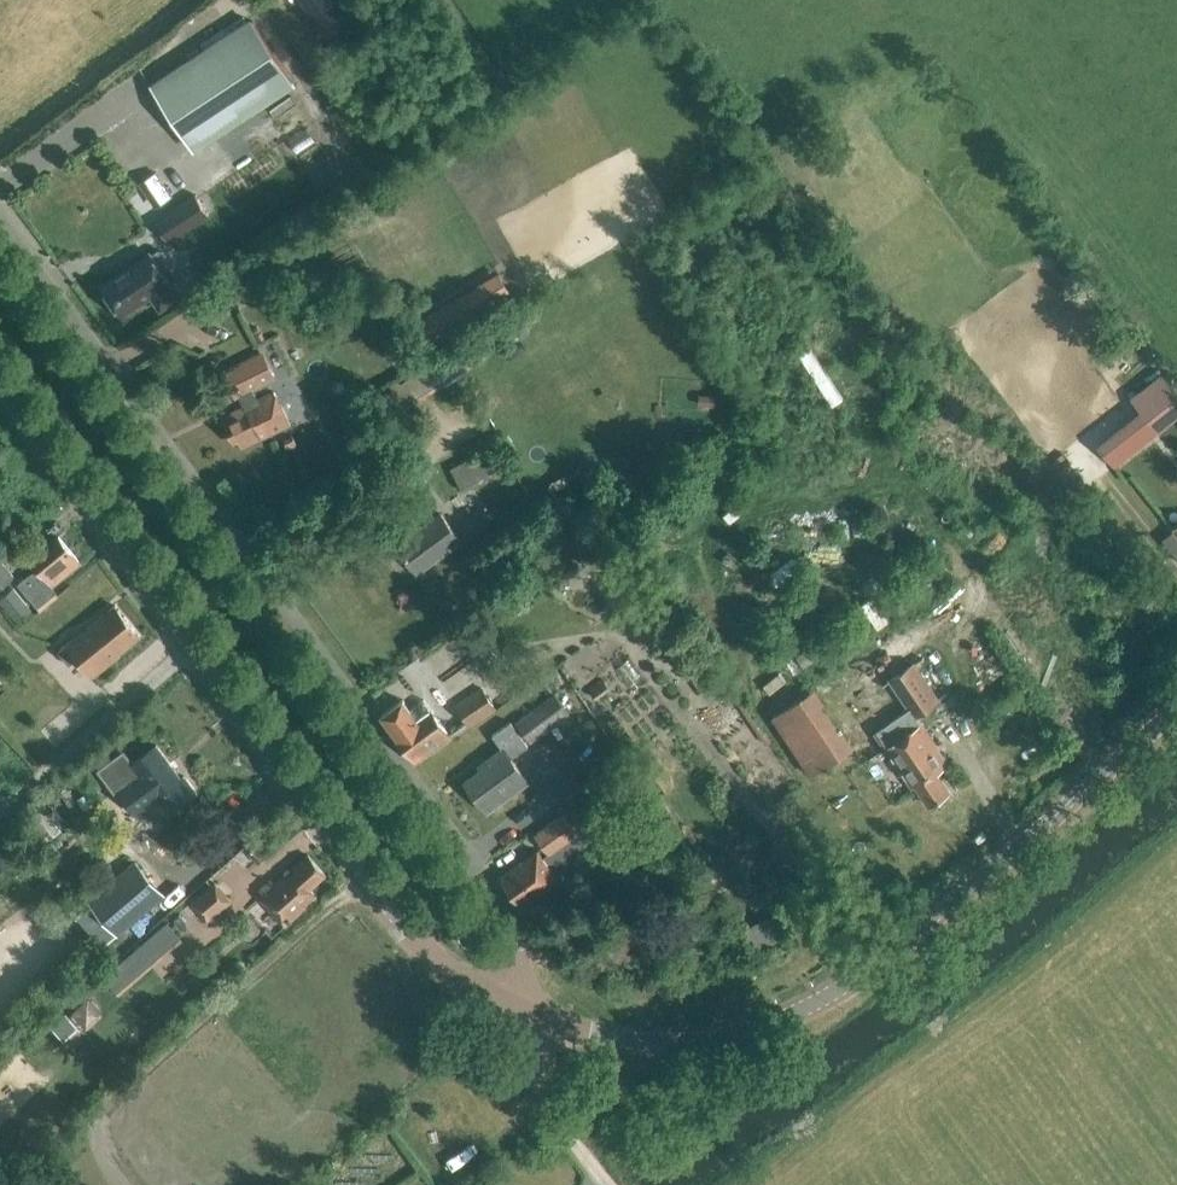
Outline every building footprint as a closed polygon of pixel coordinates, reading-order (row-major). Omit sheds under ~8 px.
[(327,36),(351,19),(336,0),(300,0),(327,36)] [(151,88),(192,149),(292,82),(252,22),(151,88)] [(171,163),(160,170),(176,196),(188,189),(171,163)] [(170,242),(209,216),(194,196),(155,222),(170,242)] [(158,251),(151,256),(150,254),(101,287),(121,316),(150,296),(160,311),(178,299),(168,284),(170,283),(161,270),(168,265),(169,260),(163,252),(158,251)] [(156,333),(184,372),(205,357),(192,338),(214,323),(200,303),(156,333)] [(422,351),(433,345),(426,328),(414,332),(422,351)] [(239,397),(244,408),(221,419),(233,443),(238,441),(241,449),(287,427),(271,395),(255,402),(249,392),(273,380),(261,354),(221,373),(234,399),(239,397)] [(1110,449),(1120,462),(1157,432),(1176,417),(1176,397),(1159,375),(1130,398),(1147,420),(1110,449)] [(701,395),(700,405),(716,406),(716,396),(701,395)] [(463,493),(503,472),(491,449),(452,470),(463,493)] [(547,501),(565,492),(560,481),(541,491),(547,501)] [(417,573),(460,541),(440,514),(397,546),(417,573)] [(51,586),(79,563),(58,537),(30,561),(37,569),(18,584),(38,608),(56,592),(51,586)] [(780,564),(797,566),(801,540),(783,538),(780,564)] [(15,578),(0,559),(0,590),(15,578)] [(34,615),(14,589),(0,600),(0,602),(21,627),(34,615)] [(119,653),(140,636),(116,606),(68,645),(68,644),(59,652),(70,666),(79,658),(94,677),(120,655),(119,653)] [(819,606),(807,609),(813,629),(824,625),(819,606)] [(794,646),(812,660),(822,647),(805,633),(794,646)] [(912,717),(936,700),(912,664),(888,681),(912,717)] [(470,728),(496,710),(480,689),(455,707),(470,728)] [(808,693),(772,716),(811,776),(847,753),(808,693)] [(554,695),(516,723),(530,742),(568,713),(554,695)] [(415,762),(450,736),(426,704),(412,714),(402,700),(382,715),(415,762)] [(906,712),(875,733),(912,788),(915,786),(929,806),(949,792),(935,772),(948,764),(921,724),(916,727),(906,712)] [(488,766),(480,771),(465,782),(487,812),(528,782),(510,758),(526,746),(509,724),(494,735),(504,749),(485,762),(488,766)] [(137,814),(157,799),(169,814),(196,794),(184,777),(181,779),(156,745),(133,762),(125,751),(99,771),(117,795),(120,792),(137,814)] [(605,802),(623,791),(617,781),(600,792),(605,802)] [(575,808),(563,817),(535,836),(549,854),(588,827),(575,808)] [(266,857),(257,845),(248,854),(257,865),(266,857)] [(522,908),(559,881),(537,851),(500,878),(522,908)] [(309,890),(325,875),(307,855),(274,884),(270,880),(259,890),(263,895),(259,898),(285,926),(316,897),(309,890)] [(161,898),(132,865),(89,903),(118,936),(161,898)] [(209,922),(230,901),(214,882),(191,902),(209,922)] [(183,941),(167,923),(105,977),(120,996),(183,941)] [(104,1012),(88,997),(72,1012),(87,1029),(104,1012)] [(80,1030),(65,1014),(52,1027),(66,1043),(80,1030)]
